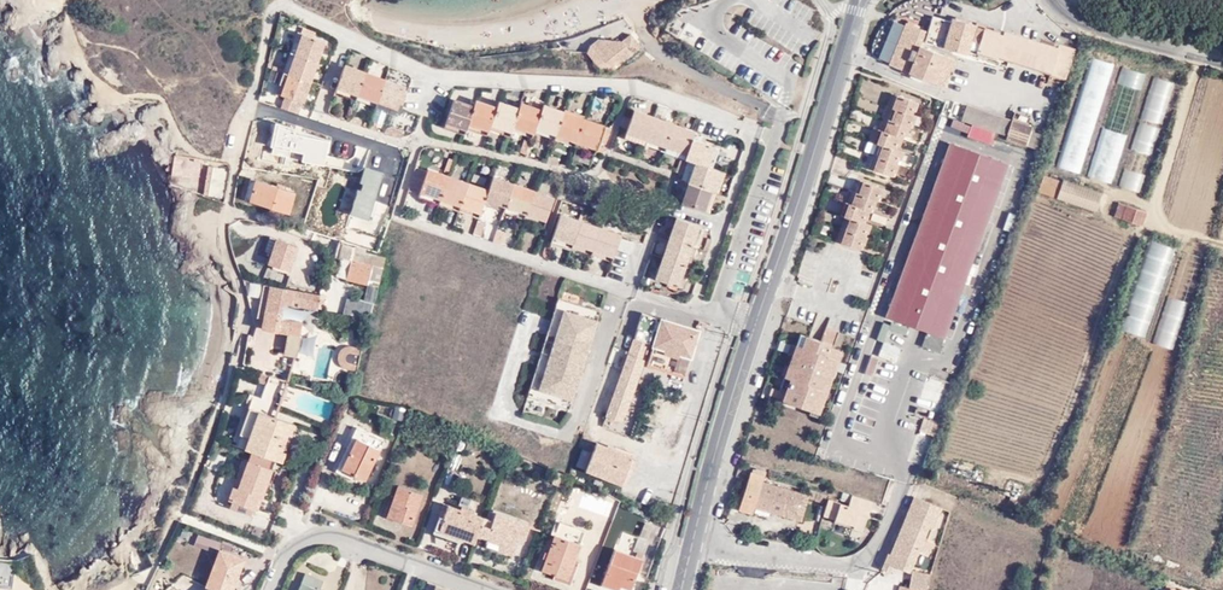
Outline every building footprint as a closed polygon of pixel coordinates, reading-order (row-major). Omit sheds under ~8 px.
[(1080,47),(1062,42),(1059,51),(957,21),(956,26),(937,20),(931,42),(968,53),(970,46),(1071,75),(1080,47)] [(931,33),(910,24),(893,66),(949,89),(961,62),(924,47),(931,33)] [(304,31),(296,51),(322,62),(330,42),(304,31)] [(616,72),(640,52),(646,47),(635,36),(626,43),(602,40),(595,46),(590,55),(603,70),(616,72)] [(646,47),(640,52),(645,58),(651,53),(646,47)] [(296,51),(288,70),(314,83),(322,62),(296,51)] [(1058,164),(1081,170),(1113,60),(1090,53),(1058,164)] [(1116,181),(1142,69),(1118,64),(1092,175),(1116,181)] [(357,99),(368,73),(348,66),(338,92),(357,99)] [(291,96),(284,112),(295,115),(301,117),(314,83),(288,70),(279,91),(291,96)] [(378,107),(388,80),(368,73),(357,99),(378,107)] [(1153,74),(1121,184),(1140,190),(1173,79),(1153,74)] [(407,87),(388,80),(378,107),(397,115),(407,87)] [(468,121),(478,99),(459,91),(446,118),(466,127),(468,121)] [(479,92),(478,99),(468,121),(488,130),(491,123),(500,100),(479,92)] [(896,108),(902,96),(896,94),(887,117),(894,120),(899,110),(896,108)] [(502,96),(500,100),(491,123),(510,132),(513,125),(521,104),(502,96)] [(922,102),(902,96),(896,108),(899,110),(894,120),(913,127),(916,128),(920,116),(918,115),(922,102)] [(525,97),(521,104),(513,125),(533,134),(536,127),(545,105),(525,97)] [(546,102),(545,105),(536,127),(557,136),(567,110),(546,102)] [(1035,127),(969,106),(964,122),(975,125),(999,133),(1009,136),(1009,140),(1039,149),(1044,135),(1034,131),(1035,127)] [(400,122),(416,127),(421,113),(405,108),(400,122)] [(586,119),(567,110),(557,136),(574,144),(586,119)] [(650,147),(660,120),(639,112),(629,140),(650,147)] [(888,134),(894,120),(887,117),(882,131),(884,132),(888,134)] [(607,127),(586,119),(574,144),(596,155),(607,127)] [(670,154),(680,126),(660,120),(650,147),(670,154)] [(913,127),(894,120),(888,134),(884,132),(881,144),(887,146),(882,158),(903,166),(908,153),(902,151),(906,140),(909,141),(913,127)] [(999,133),(975,125),(970,138),(995,146),(999,133)] [(700,134),(680,126),(670,154),(689,161),(698,140),(700,134)] [(612,130),(607,127),(596,155),(601,157),(612,130)] [(406,133),(391,128),(389,135),(404,140),(406,133)] [(881,144),(884,132),(882,131),(877,130),(873,141),(881,144)] [(723,149),(698,140),(689,161),(700,165),(716,171),(723,149)] [(887,146),(881,144),(872,170),(876,172),(877,170),(882,158),(887,146)] [(1012,169),(953,147),(889,320),(947,342),(1012,169)] [(561,158),(551,155),(550,161),(559,164),(561,158)] [(899,177),(903,166),(882,158),(877,170),(899,177)] [(351,167),(390,180),(394,164),(378,160),(375,169),(352,163),(351,167)] [(692,165),(684,163),(680,174),(687,177),(692,165)] [(390,180),(404,184),(408,168),(394,164),(390,180)] [(458,200),(469,172),(448,164),(446,169),(437,165),(428,189),(458,200)] [(727,176),(716,171),(700,165),(697,175),(693,185),(720,195),(727,176)] [(380,214),(390,180),(351,167),(347,182),(357,186),(354,195),(358,196),(354,207),(380,214)] [(230,173),(210,169),(206,198),(226,201),(230,173)] [(478,208),(489,180),(469,172),(458,200),(478,208)] [(693,185),(697,175),(692,173),(689,184),(693,185)] [(521,207),(532,181),(511,174),(506,186),(502,199),(521,207)] [(1064,184),(1047,179),(1043,194),(1060,199),(1064,184)] [(502,199),(506,186),(489,180),(478,208),(496,214),(502,199)] [(863,195),(867,182),(861,180),(858,193),(860,194),(863,195)] [(249,203),(256,184),(250,181),(243,201),(249,203)] [(542,215),(552,189),(532,181),(521,207),(542,215)] [(887,189),(867,182),(863,195),(881,201),(883,202),(887,189)] [(293,196),(256,184),(249,203),(286,216),(293,196)] [(713,214),(720,195),(693,185),(685,205),(713,214)] [(572,197),(552,189),(542,215),(562,223),(572,197)] [(860,194),(858,193),(855,192),(851,205),(853,206),(856,207),(860,194)] [(881,201),(863,195),(860,194),(856,207),(853,206),(849,218),(854,219),(844,244),(866,252),(875,225),(870,223),(873,214),(875,214),(881,201)] [(1146,214),(1121,205),(1117,219),(1142,227),(1146,214)] [(589,248),(598,222),(579,214),(569,240),(589,248)] [(675,234),(702,245),(709,226),(682,215),(675,234)] [(844,246),(844,244),(854,219),(849,218),(839,244),(844,246)] [(610,257),(620,230),(598,222),(589,248),(610,257)] [(639,237),(620,230),(610,257),(629,264),(633,253),(645,257),(649,248),(637,243),(639,237)] [(667,255),(694,265),(702,245),(675,234),(667,255)] [(718,239),(713,237),(709,247),(714,250),(718,239)] [(298,247),(276,239),(267,264),(290,272),(298,247)] [(561,244),(556,257),(567,262),(569,258),(562,255),(565,246),(561,244)] [(340,245),(337,260),(342,261),(353,265),(349,281),(367,285),(364,300),(374,302),(377,289),(381,273),(384,261),(360,254),(361,252),(340,245)] [(1181,249),(1155,342),(1173,347),(1199,254),(1181,249)] [(687,285),(694,265),(667,255),(660,275),(687,285)] [(338,277),(349,281),(353,265),(342,261),(338,277)] [(268,287),(260,285),(253,318),(256,319),(261,319),(268,287)] [(321,296),(268,287),(261,319),(259,329),(285,336),(279,357),(290,360),(294,358),(299,337),(298,336),(300,326),(279,320),(282,304),(321,314),(324,297),(321,296)] [(528,394),(562,297),(554,294),(519,391),(528,394)] [(594,309),(562,297),(528,394),(561,406),(594,309)] [(348,303),(345,317),(368,322),(372,308),(348,303)] [(659,320),(645,316),(633,350),(606,416),(617,421),(646,357),(659,320)] [(700,332),(664,320),(649,367),(686,379),(700,332)] [(874,352),(894,360),(900,346),(880,338),(874,352)] [(804,354),(808,342),(800,339),(796,351),(804,354)] [(827,349),(808,342),(804,354),(800,363),(795,375),(792,385),(787,397),(793,398),(790,408),(821,419),(843,358),(827,352),(827,349)] [(356,374),(359,360),(362,351),(352,349),(346,349),(342,351),(340,352),(337,358),(336,361),(337,365),(338,367),(340,369),(343,371),(356,374)] [(792,361),(796,351),(792,349),(788,359),(792,361)] [(800,363),(804,354),(796,351),(792,361),(800,363)] [(870,355),(864,371),(871,374),(877,358),(870,355)] [(795,375),(800,363),(792,361),(788,371),(795,375)] [(779,380),(784,382),(788,371),(783,370),(779,380)] [(792,385),(795,375),(788,371),(784,382),(792,385)] [(267,374),(264,379),(274,382),(276,376),(267,374)] [(276,376),(274,382),(290,388),(293,381),(276,376)] [(274,382),(273,385),(265,404),(268,405),(282,411),(290,388),(274,382)] [(779,394),(787,397),(792,385),(784,382),(779,394)] [(784,405),(790,408),(793,398),(787,397),(784,405)] [(282,411),(268,405),(267,407),(258,403),(243,441),(260,448),(282,457),(299,463),(301,464),(305,454),(290,448),(302,419),(282,411)] [(940,426),(924,421),(920,434),(935,439),(940,426)] [(350,462),(362,431),(356,428),(342,459),(350,462)] [(385,440),(362,431),(350,462),(373,471),(385,440)] [(632,459),(595,445),(586,472),(623,487),(632,459)] [(282,457),(260,448),(246,480),(239,478),(234,490),(257,499),(262,486),(269,489),(282,457)] [(805,500),(806,498),(765,485),(768,473),(756,469),(755,475),(752,474),(741,512),(755,516),(757,509),(798,522),(805,500)] [(555,486),(559,475),(553,473),(549,484),(555,486)] [(424,491),(400,483),(395,500),(390,499),(386,511),(413,521),(424,491)] [(890,554),(887,563),(894,566),(898,557),(905,559),(916,528),(927,532),(939,493),(920,485),(894,555),(890,554)] [(261,510),(269,489),(262,486),(257,499),(254,507),(261,510)] [(257,499),(234,490),(231,498),(254,507),(257,499)] [(808,491),(806,498),(805,500),(823,505),(825,496),(808,491)] [(869,505),(852,498),(848,510),(828,504),(823,519),(851,529),(850,532),(862,535),(867,521),(864,521),(869,505)] [(442,527),(476,540),(478,536),(484,515),(451,503),(442,527)] [(484,515),(478,536),(488,540),(514,549),(518,538),(525,540),(530,525),(497,513),(495,519),(484,515)] [(651,525),(646,523),(641,536),(648,538),(651,525)] [(557,536),(582,544),(586,533),(561,524),(557,536)] [(198,531),(193,542),(216,551),(220,539),(198,531)] [(618,543),(644,551),(647,541),(622,532),(618,543)] [(570,580),(582,544),(557,536),(545,571),(570,580)] [(514,549),(488,540),(486,546),(512,555),(514,549)] [(614,549),(641,558),(644,551),(618,543),(617,542),(614,549)] [(210,582),(213,583),(228,548),(223,546),(210,582)] [(213,583),(221,587),(218,589),(233,589),(247,556),(228,548),(213,583)] [(622,579),(633,582),(641,558),(614,549),(606,574),(622,579)] [(15,558),(0,557),(0,586),(13,587),(15,558)] [(932,575),(931,574),(933,565),(917,561),(909,589),(926,589),(932,575)] [(619,588),(621,584),(622,579),(606,574),(603,582),(619,588)] [(327,585),(307,575),(300,589),(325,589),(327,585)] [(631,587),(633,582),(622,579),(621,584),(631,587)]
